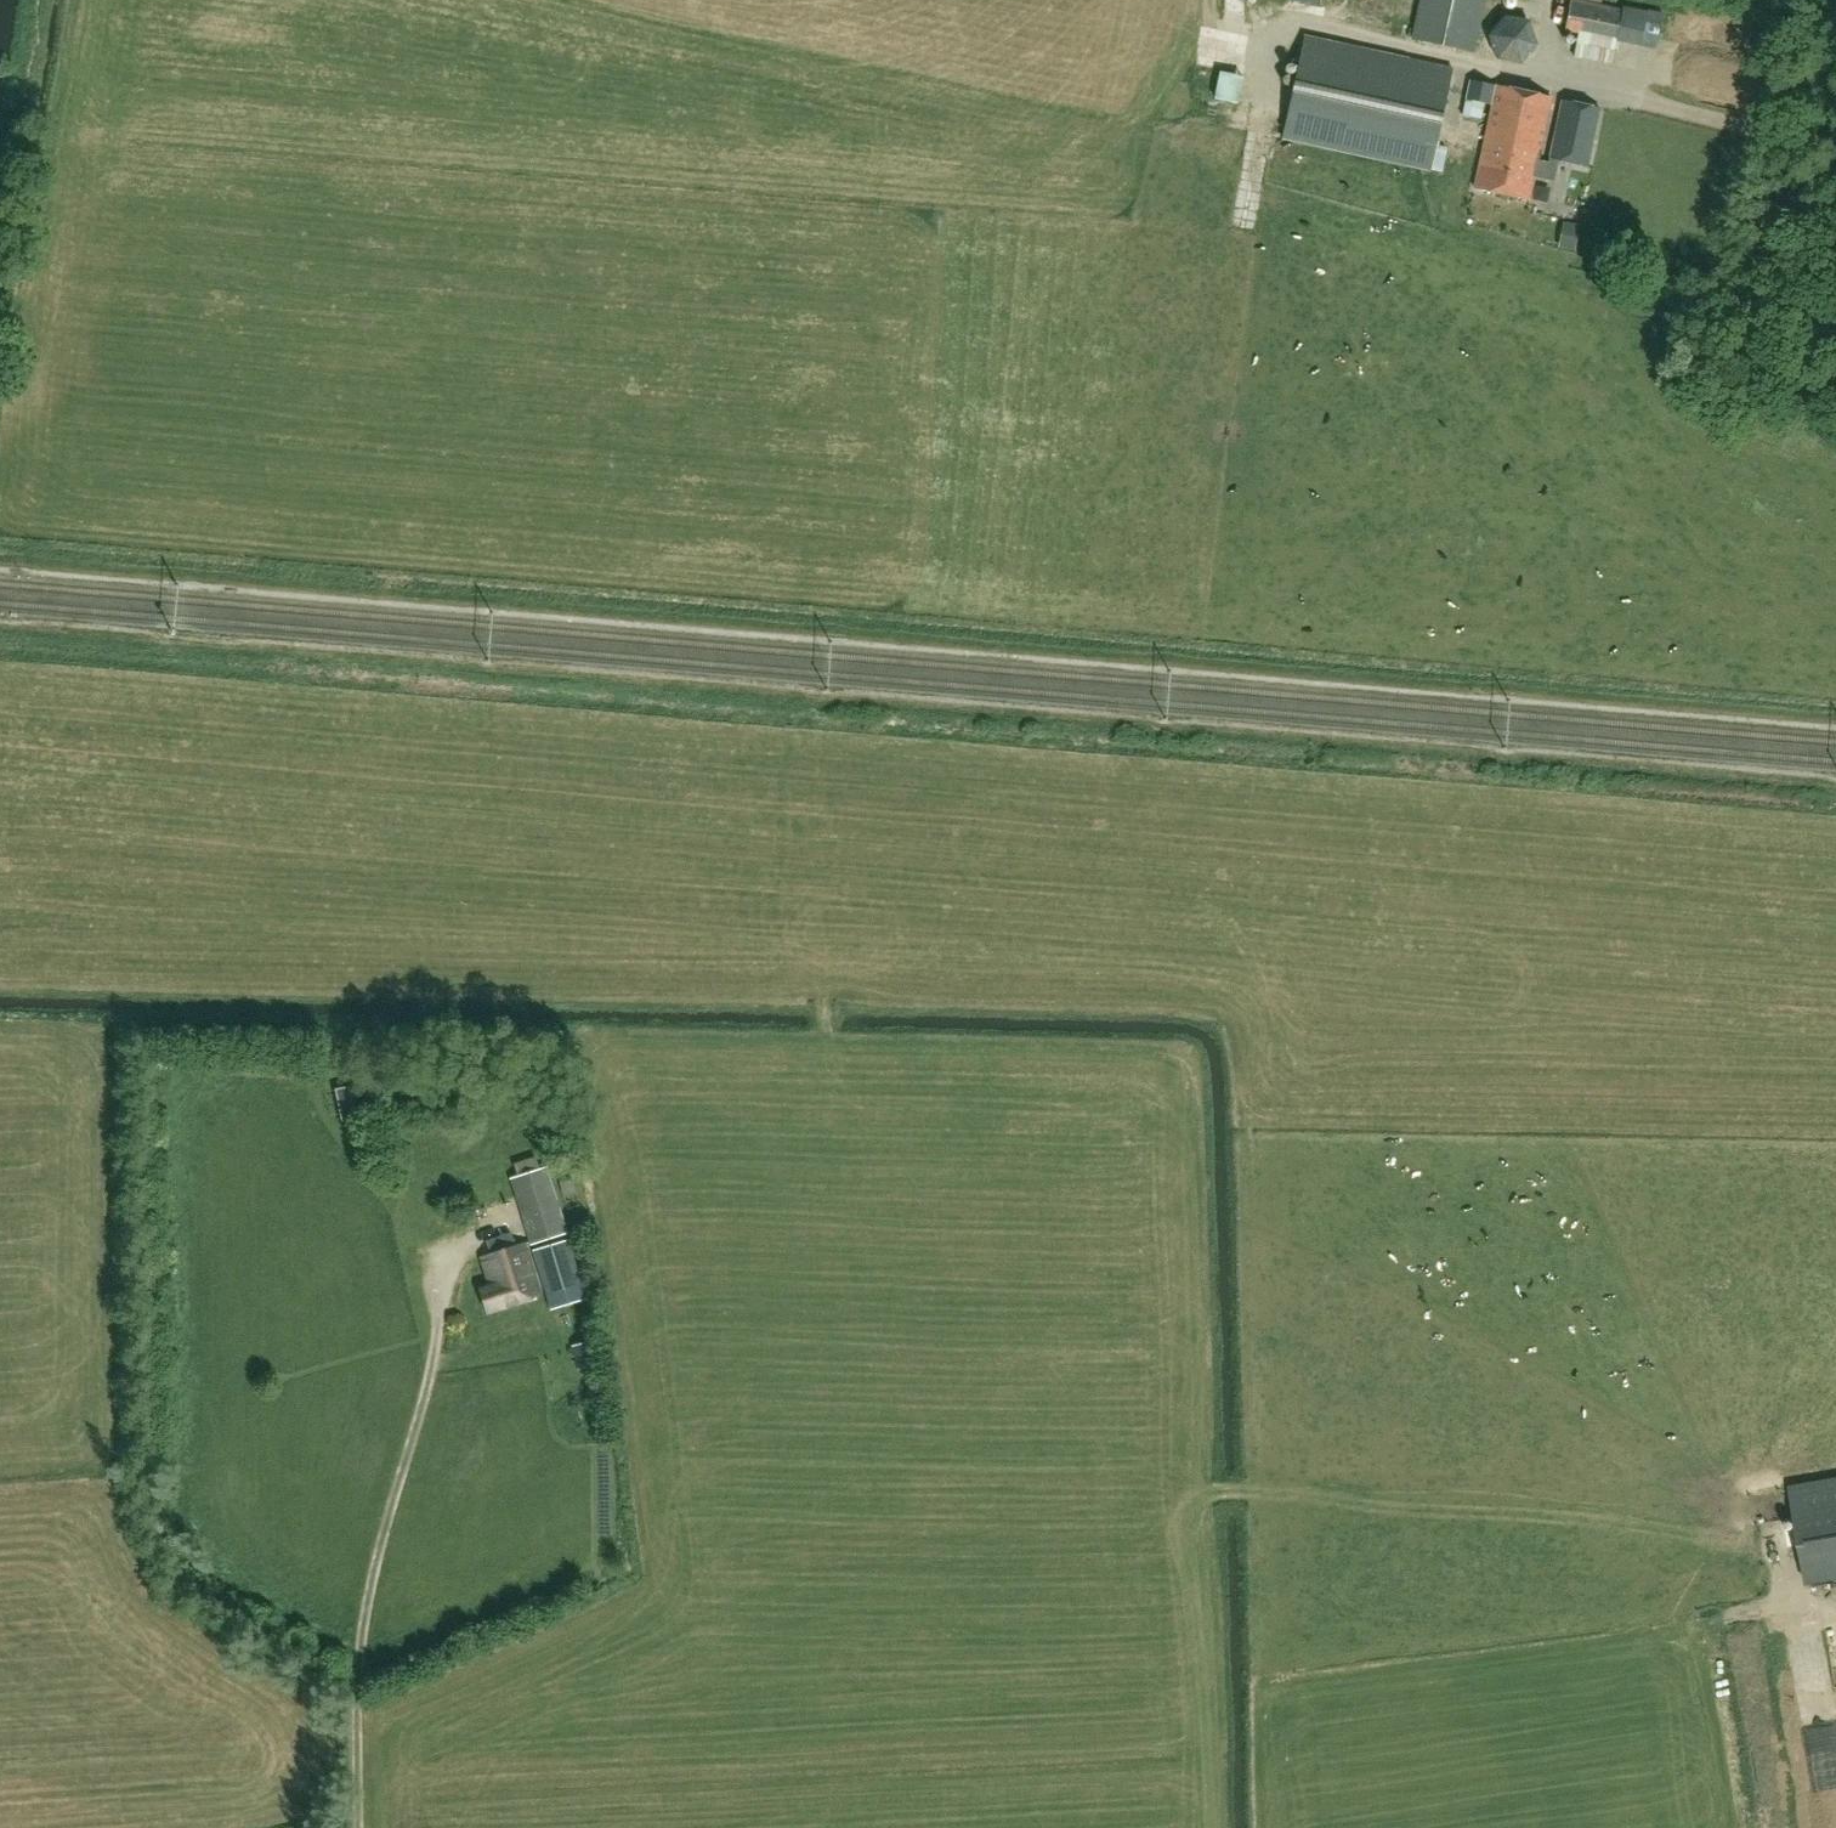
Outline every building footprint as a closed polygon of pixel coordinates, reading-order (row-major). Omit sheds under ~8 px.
[(1414,38),(1477,52),(1489,0),(1423,0),(1414,38)] [(1565,33),(1578,35),(1574,57),(1612,65),(1617,42),(1657,49),(1663,16),(1601,3),(1601,0),(1571,0),(1565,33)] [(1486,22),(1488,57),(1526,55),(1524,20),(1486,22)] [(1454,69),(1304,36),(1282,137),(1432,169),(1454,69)] [(1208,103),(1230,107),(1235,78),(1214,74),(1208,103)] [(1470,80),(1466,100),(1491,105),(1495,86),(1470,80)] [(1538,161),(1539,156),(1552,98),(1498,86),(1475,189),(1530,201),(1535,177),(1555,182),(1559,161),(1588,167),(1601,109),(1563,100),(1549,163),(1538,161)] [(1457,115),(1474,118),(1475,104),(1459,101),(1457,115)] [(349,1087),(336,1090),(342,1121),(356,1118),(349,1087)] [(530,1244),(568,1231),(547,1167),(511,1178),(530,1244)] [(587,1299),(569,1240),(533,1251),(551,1310),(587,1299)] [(525,1243),(483,1256),(492,1286),(480,1289),(487,1311),(540,1295),(525,1243)] [(589,1341),(572,1346),(578,1370),(596,1365),(589,1341)] [(1792,1491),(1807,1584),(1835,1579),(1835,1483),(1792,1491)]
